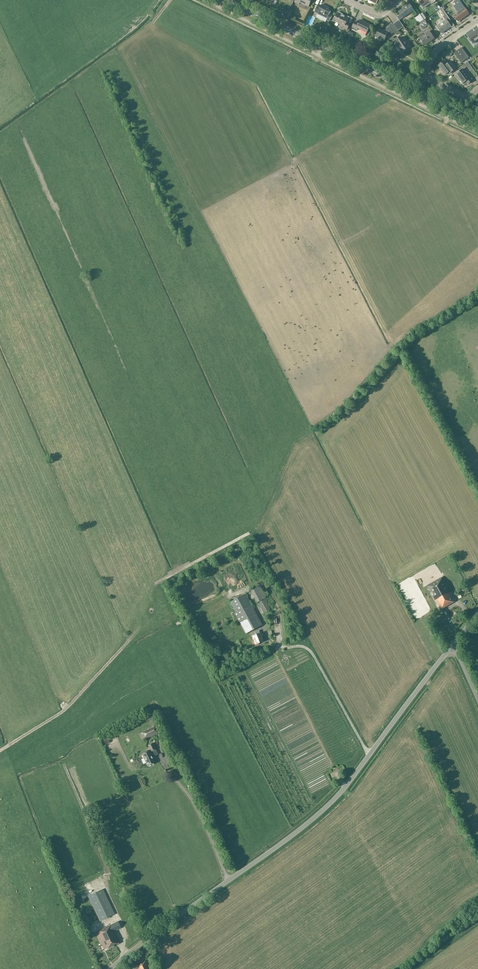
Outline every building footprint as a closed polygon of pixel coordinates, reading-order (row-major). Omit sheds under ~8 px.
[(454,6),(458,13),(454,16),(458,22),(466,16),(462,11),(465,9),(459,0),(456,0),(454,2),(456,5),(454,6)] [(397,17),(399,20),(399,21),(414,10),(409,4),(399,12),(400,15),(397,17)] [(314,12),(327,18),(326,20),(329,22),(332,16),(329,15),(331,11),(328,10),(329,8),(321,5),(320,8),(317,6),(314,12)] [(445,21),(437,27),(442,34),(451,27),(448,22),(451,21),(442,8),(439,9),(444,16),(443,17),(445,21)] [(334,20),(340,23),(339,26),(347,30),(350,24),(347,22),(349,17),(338,12),(334,20)] [(352,27),(357,30),(358,29),(367,33),(370,25),(364,22),(360,20),(358,23),(354,22),(352,27)] [(399,20),(393,24),(398,31),(404,27),(399,21),(399,20)] [(428,25),(425,20),(419,24),(422,29),(428,25)] [(398,31),(393,24),(393,23),(389,26),(390,27),(384,31),(379,29),(375,37),(382,40),(381,42),(383,44),(386,37),(388,38),(390,37),(389,36),(394,32),(396,34),(399,32),(398,31)] [(468,37),(473,43),(477,40),(477,30),(468,37)] [(429,32),(419,38),(424,46),(434,39),(429,32)] [(398,38),(394,41),(402,52),(410,47),(403,37),(399,40),(398,38)] [(462,48),(459,50),(466,60),(469,57),(462,48)] [(459,50),(454,53),(461,63),(466,60),(459,50)] [(445,75),(449,73),(449,74),(456,69),(451,61),(448,64),(445,61),(438,66),(445,75)] [(469,74),(467,75),(463,70),(467,67),(465,64),(459,68),(461,71),(456,75),(463,84),(466,81),(468,84),(473,80),(469,74)] [(443,577),(427,585),(431,592),(432,591),(434,595),(433,596),(440,610),(455,602),(443,577)] [(251,591),(255,596),(263,613),(270,609),(264,599),(266,598),(259,586),(251,591)] [(245,594),(230,602),(246,633),(262,625),(245,594)] [(258,631),(255,632),(256,635),(252,636),(256,644),(263,641),(258,631)] [(153,718),(151,714),(144,717),(146,722),(153,718)] [(143,732),(146,739),(157,733),(154,727),(143,732)] [(150,750),(141,754),(147,766),(155,763),(153,760),(155,759),(154,756),(152,757),(150,752),(155,749),(152,743),(148,745),(150,750)] [(107,886),(112,894),(116,891),(112,883),(107,886)] [(102,889),(88,896),(100,921),(114,914),(102,889)] [(84,914),(79,916),(87,935),(92,933),(84,914)] [(101,942),(104,949),(119,942),(114,932),(122,929),(118,922),(97,932),(102,942),(101,942)] [(136,965),(138,968),(151,968),(146,960),(136,965)]
